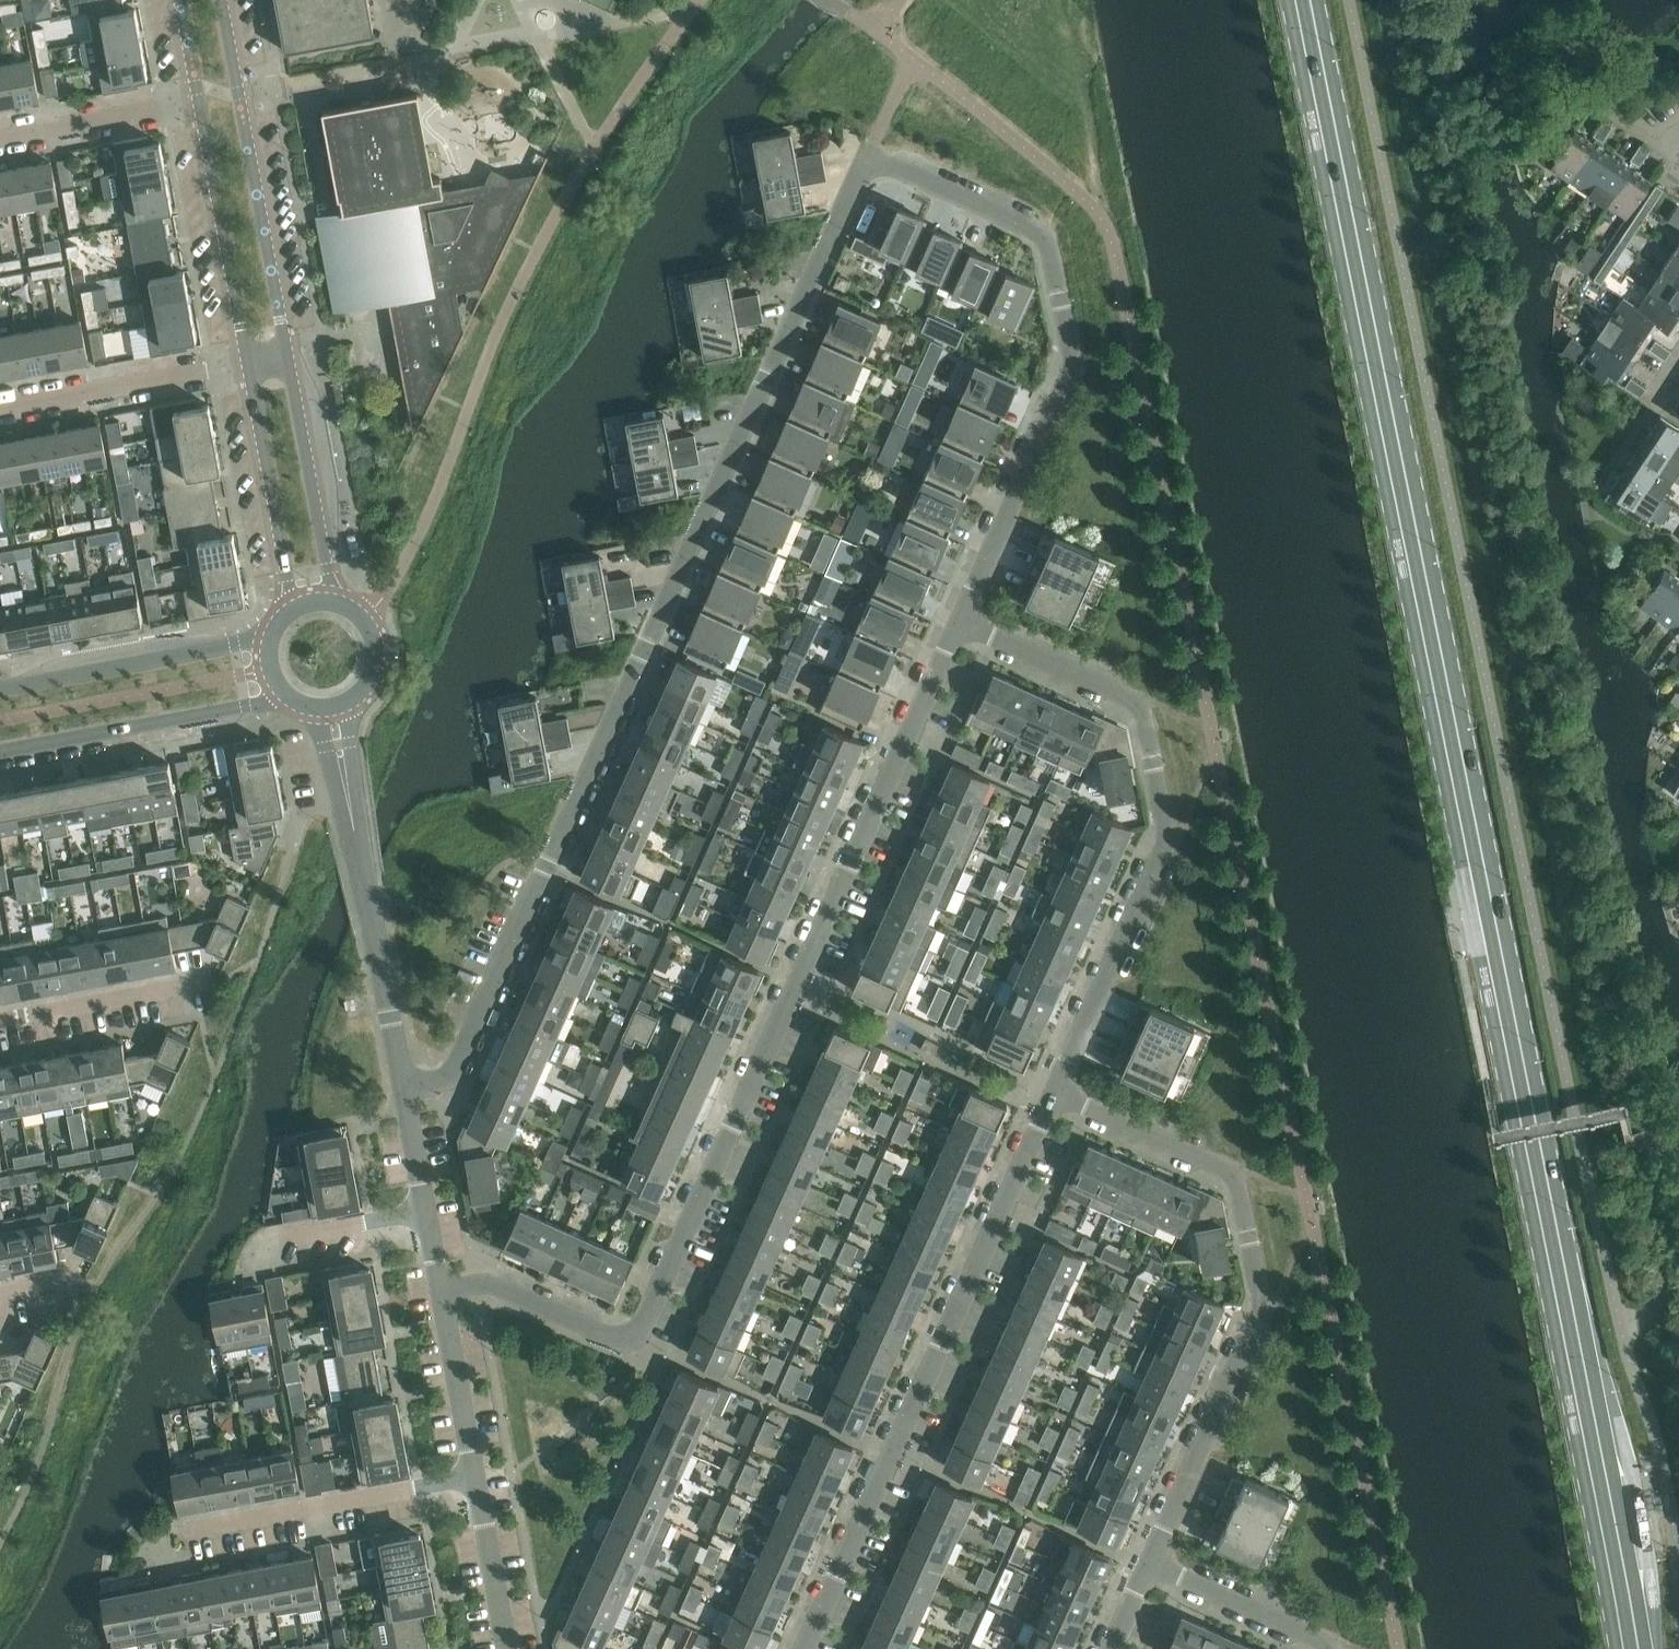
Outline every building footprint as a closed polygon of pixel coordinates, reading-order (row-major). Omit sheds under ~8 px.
[(25,20),(36,18),(32,1),(32,0),(22,0),(25,20)] [(32,1),(36,18),(51,15),(49,3),(45,0),(36,0),(32,1)] [(88,11),(124,5),(123,0),(73,0),(75,14),(88,11)] [(375,33),(369,0),(276,0),(286,52),(381,34),(381,32),(375,33)] [(15,3),(0,6),(0,8),(1,14),(17,11),(15,3)] [(135,9),(125,11),(124,5),(88,11),(93,40),(139,31),(135,9)] [(44,28),(33,30),(36,48),(47,46),(44,28)] [(85,67),(98,64),(144,56),(139,31),(93,40),(81,42),(85,67)] [(39,66),(50,64),(47,46),(36,48),(39,66)] [(138,79),(148,77),(144,56),(98,64),(103,94),(139,87),(138,79)] [(39,98),(32,59),(10,63),(18,102),(39,98)] [(18,102),(10,63),(0,65),(0,106),(18,102)] [(40,70),(45,97),(58,95),(53,68),(40,70)] [(461,335),(453,289),(486,282),(482,293),(483,293),(520,215),(548,156),(547,156),(537,176),(512,181),(494,173),(487,186),(444,194),(441,179),(428,181),(412,96),(418,95),(418,94),(323,112),(339,199),(341,199),(343,212),(317,217),(317,219),(319,218),(336,309),(334,309),(334,310),(389,300),(412,423),(413,423),(419,424),(420,425),(453,356),(452,355),(461,335)] [(1576,101),(1570,112),(1581,119),(1588,108),(1576,101)] [(1613,126),(1603,119),(1598,127),(1608,133),(1613,126)] [(1593,135),(1602,141),(1608,133),(1598,127),(1593,135)] [(821,152),(795,156),(791,131),(753,138),(760,178),(824,166),(821,152)] [(1575,131),(1550,167),(1570,180),(1594,143),(1575,131)] [(150,144),(148,136),(113,143),(118,172),(164,164),(160,142),(150,144)] [(1594,143),(1570,180),(1588,192),(1613,156),(1594,143)] [(1650,150),(1640,144),(1635,152),(1644,158),(1650,150)] [(1630,160),(1639,166),(1644,158),(1635,152),(1630,160)] [(1613,156),(1588,192),(1607,205),(1631,168),(1613,156)] [(75,185),(70,158),(57,160),(62,187),(75,185)] [(58,201),(51,162),(29,166),(36,205),(58,201)] [(118,172),(101,175),(106,199),(123,196),(169,188),(164,164),(118,172)] [(8,170),(16,209),(36,205),(29,166),(8,170)] [(801,185),(826,180),(824,166),(760,178),(768,217),(805,210),(801,185)] [(1626,218),(1651,181),(1631,168),(1607,205),(1626,218)] [(16,209),(8,170),(0,171),(0,212),(16,209)] [(1664,188),(1656,184),(1643,203),(1651,208),(1664,188)] [(162,212),(173,210),(169,188),(123,196),(128,225),(164,219),(162,212)] [(74,190),(63,192),(66,210),(77,208),(74,190)] [(885,201),(867,240),(856,235),(850,248),(883,263),(888,251),(905,259),(922,223),(923,223),(925,218),(885,201)] [(1651,208),(1643,203),(1631,221),(1638,226),(1651,208)] [(70,228),(80,226),(77,208),(66,210),(70,228)] [(164,219),(128,225),(137,274),(173,267),(164,219)] [(1618,240),(1626,245),(1638,226),(1631,221),(1618,240)] [(903,263),(941,281),(942,281),(958,245),(959,245),(961,240),(923,223),(922,223),(905,259),(903,263)] [(1572,236),(1560,254),(1568,260),(1581,242),(1572,236)] [(1626,245),(1618,240),(1606,259),(1613,264),(1626,245)] [(69,258),(80,256),(77,245),(67,247),(69,258)] [(997,262),(959,245),(958,245),(942,281),(941,281),(939,285),(977,303),(978,303),(994,267),(995,267),(997,262)] [(63,259),(61,251),(45,254),(47,262),(63,259)] [(1674,251),(1662,269),(1678,281),(1678,254),(1674,251)] [(29,257),(31,265),(47,262),(45,254),(29,257)] [(1583,256),(1576,265),(1588,273),(1594,264),(1583,256)] [(22,266),(20,259),(4,262),(5,269),(22,266)] [(1593,277),(1601,282),(1613,264),(1606,259),(1593,277)] [(66,273),(64,265),(47,268),(48,276),(66,273)] [(83,267),(71,269),(73,283),(86,281),(83,267)] [(184,272),(174,273),(173,267),(137,274),(142,302),(188,293),(184,272)] [(975,307),(1015,325),(1033,284),(995,267),(994,267),(978,303),(977,303),(975,307)] [(32,271),(33,279),(48,276),(47,268),(32,271)] [(1678,307),(1678,281),(1662,269),(1650,288),(1678,307)] [(758,293),(732,298),(727,272),(689,279),(697,319),(760,307),(758,293)] [(24,281),(23,273),(6,276),(7,284),(24,281)] [(838,274),(833,286),(845,291),(850,279),(838,274)] [(1673,332),(1678,323),(1678,307),(1650,288),(1638,306),(1637,307),(1659,321),(1659,322),(1673,332)] [(93,290),(82,292),(85,310),(96,308),(93,290)] [(188,293),(142,302),(147,326),(193,318),(188,293)] [(1638,306),(1623,296),(1610,316),(1647,340),(1659,322),(1659,321),(1637,307),(1638,306)] [(888,301),(883,312),(894,317),(897,311),(895,304),(888,301)] [(879,322),(839,304),(821,343),(862,361),(879,322)] [(704,358),(742,351),(737,326),(763,321),(760,307),(697,319),(704,358)] [(88,328),(99,326),(96,308),(85,310),(88,328)] [(1647,340),(1610,316),(1597,334),(1634,359),(1647,340)] [(187,342),(197,340),(193,318),(147,326),(152,356),(188,349),(187,342)] [(88,361),(80,321),(57,326),(65,365),(88,361)] [(953,325),(945,341),(957,346),(965,330),(953,325)] [(37,330),(44,369),(65,365),(57,326),(37,330)] [(16,333),(23,372),(44,369),(37,330),(16,333)] [(102,330),(89,332),(94,359),(107,357),(102,330)] [(3,376),(23,372),(16,333),(0,336),(0,361),(3,376)] [(1607,380),(1612,372),(1621,378),(1634,359),(1597,334),(1589,347),(1571,336),(1562,350),(1607,380)] [(1655,339),(1649,348),(1657,354),(1663,344),(1655,339)] [(804,381),(845,399),(862,361),(821,343),(804,381)] [(1665,359),(1671,350),(1663,344),(1657,354),(1665,359)] [(902,364),(898,374),(908,378),(912,369),(902,364)] [(1016,383),(975,365),(958,404),(999,422),(1016,383)] [(931,375),(919,370),(914,382),(926,387),(931,375)] [(1630,376),(1624,385),(1632,391),(1638,381),(1630,376)] [(787,419),(827,438),(845,399),(804,381),(787,419)] [(1640,396),(1646,387),(1638,381),(1632,391),(1640,396)] [(199,406),(197,399),(150,407),(156,436),(213,426),(209,404),(199,406)] [(887,400),(881,414),(890,418),(896,405),(887,400)] [(999,422),(958,404),(941,442),(981,461),(999,422)] [(911,414),(899,409),(894,421),(906,426),(911,414)] [(663,414),(626,421),(633,460),(697,449),(694,434),(668,439),(663,414)] [(1661,415),(1648,435),(1678,455),(1678,427),(1661,415)] [(769,458),(810,476),(827,438),(787,419),(769,458)] [(110,448),(124,445),(119,421),(106,423),(110,448)] [(107,463),(100,424),(77,428),(84,467),(107,463)] [(213,426),(156,436),(160,461),(218,451),(213,426)] [(56,432),(63,471),(84,467),(77,428),(56,432)] [(35,436),(42,475),(63,471),(56,432),(35,436)] [(1635,453),(1672,477),(1678,482),(1678,455),(1648,435),(1635,453)] [(15,440),(22,479),(42,475),(35,436),(15,440)] [(1,483),(22,479),(15,440),(0,443),(0,476),(1,483)] [(870,440),(864,453),(875,458),(881,445),(870,440)] [(981,461),(941,442),(923,481),(964,499),(981,461)] [(124,448),(111,450),(114,469),(128,467),(124,448)] [(673,467),(699,463),(697,449),(633,460),(641,500),(643,499),(678,493),(673,467)] [(895,455),(881,449),(877,458),(890,464),(895,455)] [(211,474),(222,472),(218,451),(160,461),(165,488),(166,489),(212,480),(211,474)] [(1623,472),(1660,496),(1672,477),(1635,453),(1623,472)] [(752,496),(793,514),(810,476),(769,458),(752,496)] [(117,484),(131,482),(128,467),(114,469),(117,484)] [(1610,491),(1647,515),(1660,496),(1623,472),(1610,491)] [(165,488),(163,489),(168,514),(217,505),(212,480),(166,489),(165,488)] [(964,499),(923,481),(906,519),(947,537),(964,499)] [(880,489),(866,483),(860,497),(874,503),(880,489)] [(633,508),(644,505),(643,499),(641,500),(639,493),(631,495),(632,501),(633,508)] [(735,534),(776,553),(793,514),(752,496),(735,534)] [(107,505),(96,507),(98,517),(109,515),(107,505)] [(168,514),(173,539),(222,530),(217,505),(168,514)] [(138,506),(122,509),(124,521),(130,520),(140,518),(138,506)] [(836,514),(830,528),(840,532),(846,518),(836,514)] [(112,524),(111,516),(95,519),(96,527),(112,524)] [(140,518),(130,520),(133,534),(145,531),(142,518),(140,518)] [(947,537),(906,519),(889,557),(930,576),(947,537)] [(92,528),(90,520),(73,523),(74,531),(92,528)] [(58,526),(59,534),(74,531),(73,523),(58,526)] [(50,536),(49,528),(31,531),(33,539),(50,536)] [(120,540),(118,530),(102,533),(104,543),(120,540)] [(222,530),(173,539),(174,547),(187,545),(191,564),(237,556),(233,534),(223,536),(222,530)] [(16,534),(18,542),(33,539),(31,531),(16,534)] [(87,536),(89,546),(104,543),(102,533),(87,536)] [(718,573),(759,591),(776,553),(735,534),(718,573)] [(7,536),(0,537),(0,545),(8,543),(7,536)] [(1115,563),(1055,536),(1045,559),(1105,586),(1115,563)] [(76,548),(74,538),(59,541),(60,551),(76,548)] [(43,544),(45,554),(60,551),(59,541),(43,544)] [(32,557),(30,546),(15,549),(17,559),(31,557),(32,557)] [(2,562),(17,559),(15,549),(0,552),(0,554),(2,562)] [(816,552),(810,565),(824,571),(829,558),(816,552)] [(154,555),(141,558),(143,573),(157,570),(154,555)] [(600,555),(562,562),(570,602),(633,590),(631,576),(605,581),(600,555)] [(237,556),(191,564),(195,588),(195,589),(242,580),(237,556)] [(31,557),(17,559),(19,570),(33,568),(31,557)] [(930,576),(889,557),(872,596),(913,614),(930,576)] [(1036,580),(1096,607),(1105,586),(1045,559),(1036,580)] [(831,560),(825,574),(842,581),(848,567),(831,560)] [(1640,606),(1659,618),(1678,588),(1678,579),(1664,569),(1640,606)] [(146,588),(160,586),(157,570),(143,573),(146,588)] [(143,621),(133,571),(110,575),(112,586),(120,625),(143,621)] [(701,611),(741,629),(759,591),(718,573),(701,611)] [(825,574),(819,586),(836,594),(841,582),(825,574)] [(91,589),(89,579),(66,583),(68,594),(69,594),(76,633),(98,629),(91,590),(91,589)] [(190,620),(237,611),(235,604),(246,602),(242,580),(195,589),(195,588),(184,590),(190,620)] [(1026,602),(1086,629),(1096,607),(1036,580),(1026,602)] [(112,586),(91,589),(91,590),(98,629),(120,625),(112,586)] [(1678,628),(1678,588),(1659,618),(1677,631),(1678,628)] [(610,609),(636,604),(633,590),(570,602),(577,641),(615,634),(610,609)] [(161,592),(147,595),(152,619),(165,617),(161,592)] [(76,633),(69,594),(68,594),(47,598),(54,637),(76,633)] [(913,614),(872,596),(854,634),(895,652),(913,614)] [(54,637),(47,598),(25,602),(32,642),(54,637)] [(32,642),(25,602),(3,606),(10,646),(32,642)] [(3,606),(0,606),(0,648),(10,646),(3,606)] [(683,650),(724,668),(741,629),(701,611),(683,650)] [(801,628),(799,633),(809,638),(819,618),(808,613),(801,628)] [(784,630),(777,644),(789,650),(796,635),(784,630)] [(895,652),(854,634),(837,672),(878,690),(895,652)] [(791,651),(783,667),(797,673),(798,674),(805,658),(791,651)] [(1678,669),(1678,656),(1675,653),(1667,664),(1678,671),(1678,669)] [(717,677),(679,660),(669,682),(706,699),(717,677)] [(737,671),(733,681),(745,686),(749,676),(737,671)] [(820,711),(861,729),(878,690),(837,672),(820,711)] [(994,734),(999,722),(998,721),(1016,684),(993,674),(984,694),(980,692),(966,721),(994,734)] [(706,699),(669,682),(659,703),(697,720),(706,699)] [(1020,731),(1037,694),(1016,684),(998,721),(999,722),(1020,731)] [(1668,704),(1678,711),(1678,710),(1678,693),(1676,691),(1668,704)] [(1020,731),(1015,743),(1036,753),(1042,741),(1059,703),(1037,694),(1020,731)] [(536,697),(499,704),(506,743),(570,731),(567,717),(541,722),(536,697)] [(697,720),(659,703),(650,725),(687,742),(697,720)] [(1058,763),(1080,713),(1059,703),(1042,741),(1036,753),(1058,763)] [(764,708),(755,704),(748,718),(758,722),(764,708)] [(780,715),(770,711),(764,725),(773,729),(780,715)] [(1080,773),(1089,753),(1088,753),(1103,719),(1094,715),(1092,719),(1080,713),(1058,763),(1080,773)] [(742,732),(751,736),(758,722),(748,718),(742,732)] [(1131,754),(1126,730),(1103,719),(1088,753),(1089,753),(1101,759),(1108,798),(1135,793),(1127,755),(1131,754)] [(687,742),(650,725),(640,746),(677,763),(687,742)] [(757,739),(767,743),(773,729),(764,725),(757,739)] [(825,725),(815,747),(852,764),(862,742),(825,725)] [(511,771),(490,775),(493,793),(515,788),(514,782),(551,775),(546,750),(572,745),(570,731),(506,743),(511,771)] [(260,738),(214,747),(219,776),(230,774),(276,765),(272,744),(262,746),(260,738)] [(793,764),(805,770),(805,769),(842,786),(852,764),(815,747),(803,741),(793,764)] [(978,768),(983,755),(956,743),(951,755),(978,768)] [(677,763),(640,746),(630,768),(668,785),(668,784),(677,763)] [(745,751),(735,747),(729,761),(738,765),(745,751)] [(760,758),(751,754),(744,768),(754,772),(760,758)] [(189,759),(176,762),(180,786),(194,784),(189,759)] [(723,775),(732,779),(738,765),(729,761),(723,775)] [(989,762),(985,771),(999,777),(1004,768),(989,762)] [(178,813),(169,763),(146,767),(156,818),(178,813)] [(989,780),(953,764),(944,785),(980,801),(989,780)] [(234,799),(281,790),(276,765),(230,774),(234,799)] [(156,818),(146,767),(124,771),(134,822),(156,818)] [(680,790),(668,784),(668,785),(630,768),(620,789),(658,806),(658,807),(670,812),(680,790)] [(738,782),(747,786),(754,772),(744,768),(738,782)] [(795,790),(833,807),(842,786),(805,769),(805,770),(795,790)] [(134,822),(124,771),(102,775),(112,826),(134,822)] [(1011,771),(1007,781),(1021,787),(1025,778),(1011,771)] [(112,826),(102,775),(80,779),(88,819),(90,830),(112,826)] [(1035,793),(1039,784),(1025,778),(1021,787),(1035,793)] [(66,823),(67,823),(88,819),(80,779),(59,783),(66,823)] [(69,834),(67,823),(66,823),(59,783),(37,787),(44,827),(43,827),(45,838),(69,834)] [(1052,793),(1067,799),(1071,790),(1057,783),(1052,793)] [(992,806),(980,801),(944,785),(934,805),(982,827),(992,806)] [(44,827),(37,787),(15,792),(22,831),(43,827),(44,827)] [(658,806),(620,789),(611,811),(648,828),(658,807),(658,806)] [(195,790),(181,793),(184,807),(198,805),(195,790)] [(274,813),(285,811),(281,790),(234,799),(239,826),(239,827),(276,820),(274,813)] [(725,794),(716,790),(709,804),(719,808),(725,794)] [(785,812),(823,829),(833,807),(795,790),(785,812)] [(15,792),(0,794),(0,834),(0,835),(22,831),(15,792)] [(741,801),(731,797),(725,811),(734,815),(741,801)] [(1045,799),(1038,813),(1048,817),(1054,803),(1045,799)] [(703,818),(713,822),(719,808),(709,804),(703,818)] [(1024,804),(1017,818),(1027,822),(1033,808),(1024,804)] [(187,823),(201,820),(198,805),(184,807),(187,823)] [(982,827),(934,805),(925,825),(973,847),(982,827)] [(648,828),(611,811),(601,833),(639,849),(648,828)] [(719,825),(728,829),(734,815),(725,811),(719,825)] [(1130,828),(1093,811),(1083,833),(1120,850),(1130,828)] [(776,833),(813,850),(823,829),(785,812),(776,833)] [(235,861),(261,872),(278,834),(276,820),(239,827),(239,826),(229,828),(235,861)] [(1044,825),(1035,821),(1028,835),(1038,839),(1044,825)] [(1024,828),(1014,824),(1008,838),(1018,843),(1024,828)] [(973,847),(925,825),(916,846),(964,867),(973,847)] [(757,851),(804,872),(813,850),(776,833),(766,829),(757,851)] [(189,836),(192,851),(206,849),(203,833),(189,836)] [(639,849),(601,833),(591,854),(629,871),(629,870),(639,849)] [(706,837),(696,833),(690,847),(700,851),(706,837)] [(1073,855),(1111,871),(1120,850),(1083,833),(1073,855)] [(1022,849),(1032,853),(1038,839),(1028,835),(1022,849)] [(1002,852),(1011,857),(1018,843),(1008,838),(1002,852)] [(676,840),(670,855),(681,860),(688,845),(676,840)] [(721,844),(712,840),(706,854),(715,858),(721,844)] [(179,857),(177,846),(161,849),(163,860),(179,857)] [(964,867),(916,846),(907,866),(955,888),(964,867)] [(684,861),(693,866),(700,851),(690,847),(684,861)] [(146,852),(148,862),(163,860),(161,849),(146,852)] [(1022,849),(1018,856),(1037,864),(1040,857),(1032,853),(1022,849)] [(745,871),(756,876),(794,893),(804,872),(757,851),(755,850),(745,871)] [(135,865),(133,854),(118,857),(120,868),(135,865)] [(641,876),(629,870),(629,871),(591,854),(581,876),(631,899),(641,876)] [(699,868),(709,872),(715,858),(706,854),(699,868)] [(1063,876),(1101,893),(1111,871),(1073,855),(1063,876)] [(102,860),(104,870),(120,868),(118,857),(102,860)] [(189,862),(174,865),(176,878),(192,875),(189,862)] [(0,864),(0,879),(2,879),(3,889),(9,887),(5,863),(0,864)] [(91,873),(89,863),(74,865),(76,876),(91,873)] [(1025,868),(1015,864),(1009,878),(1019,882),(1025,868)] [(59,868),(61,879),(76,876),(74,865),(59,868)] [(1006,869),(996,865),(990,879),(999,883),(1006,869)] [(171,866),(156,869),(158,881),(173,879),(171,866)] [(955,888),(907,866),(898,886),(934,903),(946,908),(955,888)] [(38,872),(26,874),(29,888),(41,885),(38,872)] [(130,883),(128,872),(113,875),(115,886),(130,883)] [(14,877),(16,890),(29,888),(26,874),(14,877)] [(97,878),(99,889),(115,886),(113,875),(97,878)] [(687,880),(677,876),(671,890),(680,894),(687,880)] [(747,898),(784,915),(794,893),(756,876),(747,898)] [(1054,898),(1091,915),(1101,893),(1063,876),(1054,897),(1054,898)] [(1002,892),(1012,896),(1019,882),(1009,878),(1002,892)] [(983,893),(993,898),(999,883),(990,879),(983,893)] [(86,891),(84,881),(69,883),(71,894),(86,891)] [(54,886),(56,897),(71,894),(69,883),(54,886)] [(702,887),(693,883),(686,897),(696,901),(702,887)] [(41,885),(29,888),(31,901),(43,899),(41,885)] [(925,923),(934,903),(898,886),(889,907),(925,923)] [(663,887),(652,912),(665,918),(670,916),(674,909),(680,894),(671,890),(663,887)] [(16,890),(19,904),(31,901),(29,888),(16,890)] [(613,906),(576,889),(566,912),(603,928),(613,906)] [(1054,897),(1042,892),(1032,915),(1044,920),(1044,919),(1082,936),(1091,915),(1054,898),(1054,897)] [(1675,894),(1661,898),(1664,909),(1678,905),(1675,894)] [(206,946),(229,956),(251,907),(228,897),(218,918),(183,924),(187,949),(206,946)] [(680,911),(689,915),(696,901),(686,897),(680,911)] [(737,920),(775,936),(784,915),(747,898),(737,920)] [(987,910),(978,906),(971,920),(981,924),(987,910)] [(925,923),(889,907),(880,927),(916,943),(928,949),(937,928),(925,923)] [(1005,911),(996,907),(990,921),(999,925),(1005,911)] [(603,928),(566,912),(556,933),(593,950),(603,928)] [(176,966),(173,952),(187,949),(183,924),(169,927),(167,916),(144,921),(153,970),(176,966)] [(1034,941),(1072,958),(1082,936),(1044,919),(1044,920),(1034,941)] [(768,960),(775,946),(771,944),(775,936),(737,920),(727,942),(768,960)] [(965,934),(974,938),(981,924),(971,920),(965,934)] [(122,925),(131,974),(153,970),(144,921),(122,925)] [(983,935),(993,939),(999,925),(990,921),(983,935)] [(53,922),(31,926),(34,938),(34,941),(43,991),(65,986),(58,948),(56,937),(53,922)] [(99,929),(101,940),(102,939),(109,978),(131,974),(122,925),(99,929)] [(916,943),(880,927),(870,947),(906,964),(907,963),(916,943)] [(603,954),(593,950),(556,933),(546,955),(594,976),(603,954)] [(661,938),(651,934),(645,948),(654,952),(661,938)] [(12,943),(21,995),(43,991),(34,941),(34,938),(12,943)] [(80,944),(87,982),(109,978),(102,939),(101,940),(80,944)] [(677,944),(667,939),(661,953),(671,957),(677,944)] [(1025,962),(1062,979),(1072,958),(1034,941),(1025,962)] [(21,995),(12,943),(0,945),(0,999),(21,995)] [(58,948),(65,986),(87,982),(80,944),(58,948)] [(919,968),(907,963),(906,964),(870,947),(861,968),(909,989),(919,968)] [(969,951),(959,947),(953,960),(963,965),(969,951)] [(639,962),(648,966),(654,952),(645,948),(639,962)] [(757,986),(762,973),(712,950),(702,972),(749,993),(753,985),(757,986)] [(986,954),(976,950),(970,964),(980,968),(986,954)] [(655,967),(664,972),(671,957),(661,953),(655,967)] [(594,976),(546,955),(537,976),(574,993),(584,998),(594,976)] [(947,975),(956,979),(963,965),(953,960),(947,975)] [(1015,984),(1053,1001),(1062,979),(1025,962),(1015,984)] [(964,978),(973,982),(980,968),(970,964),(964,978)] [(852,989),(900,1010),(909,989),(861,968),(852,989)] [(693,992),(740,1013),(749,993),(702,972),(693,992)] [(574,993),(537,976),(527,998),(564,1015),(574,993)] [(641,981),(632,977),(626,991),(635,995),(641,981)] [(993,1000),(1043,1022),(1053,1001),(1015,984),(1003,978),(993,1000)] [(643,994),(652,998),(659,984),(649,980),(643,994)] [(951,992),(941,987),(935,1001),(944,1006),(951,992)] [(619,1005),(629,1009),(635,995),(626,991),(619,1005)] [(684,1012),(731,1033),(740,1013),(693,992),(684,1012)] [(967,997),(957,993),(951,1007),(960,1011),(967,997)] [(564,1015),(527,998),(517,1019),(555,1036),(564,1015)] [(984,1022),(1033,1044),(1043,1022),(993,1000),(984,1022)] [(928,1015),(938,1020),(944,1006),(935,1001),(928,1015)] [(944,1021),(954,1026),(960,1011),(951,1007),(944,1021)] [(1211,1034),(1150,1007),(1140,1029),(1201,1056),(1211,1034)] [(625,1033),(647,1043),(658,1019),(636,1009),(625,1033)] [(640,1139),(676,1155),(731,1033),(684,1012),(679,1010),(673,1023),(689,1031),(640,1139)] [(517,1019),(508,1041),(545,1058),(561,1065),(570,1043),(555,1036),(517,1019)] [(622,1024),(613,1020),(606,1034),(616,1038),(622,1024)] [(974,1044),(1023,1066),(1033,1044),(984,1022),(974,1044)] [(882,1048),(835,1027),(825,1048),(861,1063),(873,1069),(882,1048)] [(1131,1051),(1191,1078),(1201,1056),(1140,1029),(1131,1051)] [(125,1059),(124,1059),(129,1084),(146,1081),(141,1091),(159,1099),(164,1089),(169,1091),(191,1042),(168,1031),(158,1053),(125,1059)] [(600,1048),(609,1052),(616,1038),(606,1034),(600,1048)] [(938,1044),(926,1038),(920,1048),(933,1055),(938,1044)] [(633,1044),(623,1040),(589,1116),(600,1120),(633,1044)] [(545,1058),(508,1041),(498,1062),(535,1079),(545,1058)] [(125,1059),(122,1045),(100,1049),(107,1088),(129,1084),(124,1059),(125,1059)] [(861,1063),(825,1048),(816,1068),(852,1084),(861,1063)] [(109,1099),(107,1088),(100,1049),(78,1053),(87,1103),(109,1099)] [(1121,1073),(1181,1100),(1191,1078),(1131,1051),(1121,1073)] [(87,1103),(78,1053),(56,1057),(65,1107),(87,1103)] [(65,1107),(56,1057),(34,1061),(43,1111),(65,1107)] [(43,1111),(34,1061),(12,1065),(21,1115),(43,1111)] [(535,1079),(498,1062),(488,1084),(526,1101),(535,1079)] [(603,1067),(593,1063),(587,1077),(596,1081),(603,1067)] [(12,1065),(0,1068),(0,1119),(21,1115),(12,1065)] [(807,1088),(842,1104),(852,1084),(816,1068),(807,1088)] [(913,1074),(900,1069),(895,1079),(908,1085),(913,1074)] [(580,1091),(590,1095),(596,1081),(587,1077),(580,1091)] [(932,1083),(919,1077),(914,1087),(927,1093),(932,1083)] [(890,1090),(903,1096),(908,1085),(895,1079),(890,1090)] [(1006,1103),(959,1082),(950,1104),(962,1109),(997,1124),(1006,1103)] [(526,1101),(488,1084),(478,1105),(516,1122),(526,1101)] [(909,1099),(922,1104),(927,1093),(914,1087),(909,1099)] [(798,1109),(833,1124),(842,1104),(807,1088),(798,1109)] [(73,1105),(67,1106),(68,1113),(74,1146),(89,1143),(83,1110),(75,1112),(73,1105)] [(473,1117),(470,1116),(465,1125),(499,1140),(498,1141),(506,1145),(516,1122),(478,1105),(473,1117)] [(583,1110),(574,1106),(567,1120),(577,1124),(583,1110)] [(789,1129),(824,1145),(833,1124),(798,1109),(789,1129)] [(895,1115),(882,1109),(877,1120),(890,1125),(895,1115)] [(997,1124),(962,1109),(953,1129),(988,1145),(997,1124)] [(913,1124),(901,1118),(896,1128),(909,1134),(913,1124)] [(561,1134),(571,1138),(577,1124),(567,1120),(561,1134)] [(872,1131),(885,1137),(890,1125),(877,1120),(872,1131)] [(594,1127),(585,1122),(579,1136),(588,1140),(594,1127)] [(342,1133),(341,1125),(296,1133),(302,1163),(348,1154),(344,1133),(342,1133)] [(459,1139),(463,1160),(467,1159),(474,1197),(500,1192),(493,1153),(498,1141),(499,1140),(465,1125),(459,1139)] [(891,1139),(904,1145),(909,1134),(896,1128),(891,1139)] [(780,1149),(815,1165),(824,1145),(789,1129),(780,1149)] [(944,1149),(979,1165),(988,1145),(953,1129),(944,1149)] [(572,1150),(582,1155),(588,1140),(579,1136),(572,1150)] [(631,1160),(667,1176),(676,1155),(640,1139),(631,1160)] [(134,1152),(133,1141),(117,1144),(119,1155),(134,1152)] [(102,1147),(104,1157),(119,1155),(117,1144),(102,1147)] [(565,1151),(551,1144),(546,1156),(560,1162),(561,1160),(565,1151)] [(1094,1192),(1111,1154),(1089,1144),(1080,1164),(1075,1162),(1062,1192),(1088,1204),(1093,1192),(1094,1192)] [(771,1170),(806,1185),(815,1165),(780,1149),(771,1170)] [(934,1170),(970,1186),(979,1165),(944,1149),(934,1170)] [(91,1160),(89,1150),(73,1152),(75,1163),(91,1160)] [(876,1156),(864,1150),(859,1160),(872,1166),(876,1156)] [(46,1162),(44,1151),(28,1154),(30,1164),(46,1162)] [(58,1155),(60,1166),(75,1163),(73,1152),(58,1155)] [(13,1157),(15,1167),(30,1164),(28,1154),(13,1157)] [(348,1154),(302,1163),(307,1188),(353,1179),(348,1154)] [(1093,1192),(1088,1204),(1110,1214),(1132,1164),(1111,1154),(1094,1192),(1093,1192)] [(541,1167),(555,1173),(560,1162),(546,1156),(541,1167)] [(138,1157),(115,1162),(117,1173),(130,1179),(139,1158),(138,1157)] [(895,1164),(882,1158),(878,1169),(891,1174),(895,1164)] [(560,1162),(555,1173),(562,1176),(568,1163),(561,1160),(560,1162)] [(622,1181),(658,1197),(667,1176),(631,1160),(622,1181)] [(854,1171),(867,1177),(872,1166),(859,1160),(854,1171)] [(1132,1223),(1154,1174),(1132,1164),(1110,1214),(1132,1223)] [(576,1167),(572,1177),(585,1183),(590,1174),(576,1167)] [(24,1172),(26,1182),(42,1179),(40,1169),(24,1172)] [(873,1180),(886,1186),(891,1174),(878,1169),(873,1180)] [(762,1190),(797,1206),(806,1185),(771,1170),(762,1190)] [(925,1190),(960,1206),(970,1186),(934,1170),(925,1190)] [(11,1174),(0,1176),(0,1187),(13,1185),(11,1174)] [(600,1189),(604,1180),(590,1174),(585,1183),(600,1189)] [(1154,1233),(1159,1221),(1175,1183),(1154,1174),(1132,1223),(1154,1233)] [(355,1201),(357,1201),(353,1179),(307,1188),(312,1217),(357,1209),(355,1201)] [(621,1199),(626,1190),(611,1183),(607,1193),(621,1199)] [(1189,1185),(1187,1189),(1175,1183),(1159,1221),(1181,1231),(1184,1224),(1183,1223),(1199,1190),(1189,1185)] [(797,1206),(762,1190),(752,1210),(788,1226),(797,1206)] [(916,1210),(951,1226),(960,1206),(925,1190),(916,1210)] [(1184,1224),(1196,1229),(1204,1269),(1230,1263),(1222,1225),(1226,1224),(1221,1200),(1199,1190),(1183,1223),(1184,1224)] [(858,1196),(845,1191),(841,1201),(853,1207),(858,1196)] [(654,1218),(660,1205),(633,1193),(627,1206),(654,1218)] [(68,1200),(47,1204),(48,1212),(50,1222),(55,1247),(73,1244),(96,1254),(118,1205),(95,1195),(86,1216),(72,1219),(68,1200)] [(877,1205),(864,1199),(859,1209),(872,1215),(877,1205)] [(836,1212),(848,1218),(853,1207),(841,1201),(836,1212)] [(311,1216),(309,1206),(282,1211),(284,1221),(311,1216)] [(854,1221),(867,1226),(872,1215),(859,1209),(854,1221)] [(521,1210),(504,1247),(526,1257),(543,1220),(521,1210)] [(788,1226),(752,1210),(743,1231),(778,1246),(788,1226)] [(907,1231),(942,1247),(951,1226),(916,1210),(907,1231)] [(58,1261),(55,1247),(50,1222),(48,1212),(26,1216),(35,1266),(58,1261)] [(4,1220),(6,1231),(13,1270),(35,1266),(26,1216),(4,1220)] [(1049,1219),(1044,1232),(1071,1244),(1076,1231),(1049,1219)] [(543,1220),(526,1257),(548,1267),(565,1229),(543,1220)] [(565,1229),(548,1267),(569,1277),(586,1239),(565,1229)] [(13,1270),(6,1231),(0,1232),(0,1272),(13,1270)] [(778,1246),(743,1231),(734,1251),(769,1267),(778,1246)] [(840,1237),(827,1231),(822,1242),(835,1247),(840,1237)] [(898,1251),(933,1267),(942,1247),(907,1231),(898,1251)] [(1098,1242),(1083,1236),(1078,1247),(1093,1254),(1098,1242)] [(586,1239),(569,1277),(591,1286),(608,1249),(586,1239)] [(859,1245),(846,1240),(841,1250),(854,1256),(859,1245)] [(1081,1256),(1046,1240),(1036,1261),(1071,1277),(1081,1256)] [(817,1253),(830,1259),(835,1247),(822,1242),(817,1253)] [(1105,1245),(1100,1257),(1114,1263),(1119,1251),(1105,1245)] [(622,1276),(627,1279),(635,1261),(608,1249),(591,1286),(613,1296),(622,1276)] [(836,1261),(849,1267),(854,1256),(841,1250),(836,1261)] [(769,1267),(734,1251),(725,1271),(760,1287),(769,1267)] [(933,1267),(898,1251),(889,1271),(924,1287),(933,1267)] [(1128,1270),(1133,1258),(1119,1251),(1114,1263),(1128,1270)] [(1152,1258),(1147,1269),(1161,1276),(1166,1265),(1152,1258)] [(1071,1277),(1036,1261),(1027,1281),(1062,1297),(1071,1277)] [(358,1262),(322,1269),(327,1298),(374,1290),(370,1268),(359,1270),(358,1262)] [(760,1287),(725,1271),(716,1292),(751,1307),(760,1287)] [(924,1287),(889,1271),(880,1292),(915,1308),(924,1287)] [(1129,1277),(1116,1271),(1110,1284),(1123,1289),(1129,1277)] [(822,1278),(809,1272),(804,1282),(817,1288),(822,1278)] [(1130,1290),(1142,1295),(1148,1280),(1137,1275),(1130,1290)] [(281,1276),(267,1279),(273,1309),(286,1306),(281,1276)] [(840,1286),(827,1280),(823,1291),(836,1296),(840,1286)] [(1018,1302),(1053,1317),(1062,1297),(1027,1281),(1018,1302)] [(799,1293),(812,1299),(817,1288),(804,1282),(799,1293)] [(243,1288),(244,1293),(237,1294),(246,1345),(272,1341),(261,1285),(243,1288)] [(1223,1304),(1185,1287),(1175,1309),(1213,1326),(1223,1304)] [(374,1290),(327,1298),(332,1323),(378,1315),(374,1290)] [(211,1333),(218,1332),(221,1350),(246,1345),(237,1294),(230,1295),(229,1291),(211,1294),(215,1315),(208,1316),(211,1333)] [(818,1302),(831,1308),(836,1296),(823,1291),(818,1302)] [(751,1307),(716,1292),(707,1312),(742,1328),(751,1307)] [(915,1308),(880,1292),(871,1312),(906,1328),(915,1308)] [(1139,1302),(1127,1297),(1121,1311),(1132,1316),(1139,1302)] [(1009,1322),(1044,1338),(1053,1317),(1018,1302),(1009,1322)] [(1114,1309),(1101,1304),(1097,1313),(1110,1318),(1114,1309)] [(1156,1327),(1203,1348),(1213,1326),(1175,1309),(1165,1305),(1156,1327)] [(1114,1325),(1126,1330),(1132,1316),(1121,1311),(1114,1325)] [(698,1332),(733,1348),(733,1347),(742,1328),(707,1312),(698,1332)] [(906,1328),(871,1312),(861,1332),(897,1348),(906,1328)] [(803,1318),(791,1313),(786,1323),(799,1329),(803,1318)] [(1093,1323),(1106,1329),(1110,1318),(1097,1313),(1093,1323)] [(372,1338),(382,1336),(378,1315),(332,1323),(337,1352),(373,1345),(372,1338)] [(275,1318),(274,1318),(277,1333),(288,1331),(285,1316),(284,1316),(285,1319),(275,1321),(275,1318)] [(822,1327),(809,1321),(804,1331),(817,1337),(822,1327)] [(1000,1342),(1035,1358),(1044,1338),(1009,1322),(1000,1342)] [(781,1334),(794,1340),(799,1329),(786,1323),(781,1334)] [(1146,1348),(1194,1369),(1203,1348),(1156,1327),(1146,1348)] [(31,1328),(35,1330),(26,1351),(0,1356),(0,1381),(13,1379),(36,1389),(58,1340),(31,1328)] [(290,1347),(288,1331),(277,1333),(280,1349),(280,1346),(289,1344),(290,1347)] [(799,1343),(812,1348),(817,1337),(804,1331),(799,1343)] [(688,1353),(735,1375),(745,1353),(733,1347),(733,1348),(698,1332),(688,1353)] [(897,1348),(861,1332),(852,1353),(887,1369),(897,1348)] [(1119,1345),(1108,1340),(1101,1354),(1113,1359),(1119,1345)] [(1035,1358),(1000,1342),(991,1363),(1026,1378),(1035,1358)] [(1096,1350),(1083,1344),(1079,1353),(1092,1359),(1096,1350)] [(373,1345),(337,1352),(346,1401),(382,1394),(373,1345)] [(1136,1370),(1146,1375),(1146,1374),(1184,1391),(1194,1369),(1146,1348),(1136,1370)] [(785,1359),(772,1353),(768,1364),(780,1370),(785,1359)] [(887,1369),(852,1353),(843,1373),(878,1389),(887,1369)] [(1074,1363),(1087,1369),(1092,1359),(1079,1353),(1074,1363)] [(1095,1368),(1107,1373),(1113,1359),(1101,1354),(1095,1368)] [(293,1360),(283,1362),(285,1375),(286,1378),(286,1382),(287,1382),(302,1380),(302,1379),(298,1359),(293,1360)] [(804,1367),(791,1362),(786,1372),(799,1378),(804,1367)] [(1026,1378),(991,1363),(981,1383),(1017,1399),(1026,1378)] [(763,1375),(776,1381),(780,1370),(768,1364),(763,1375)] [(728,1392),(680,1370),(670,1393),(708,1410),(718,1414),(728,1392)] [(781,1383),(794,1389),(799,1378),(786,1372),(781,1383)] [(834,1394),(869,1409),(878,1389),(843,1373),(834,1394)] [(1146,1374),(1146,1375),(1137,1395),(1174,1412),(1184,1391),(1146,1374)] [(268,1377),(268,1376),(253,1379),(255,1389),(270,1387),(270,1386),(267,1387),(266,1377),(268,1377)] [(603,1378),(592,1387),(601,1398),(612,1389),(603,1378)] [(240,1392),(255,1389),(253,1379),(238,1382),(240,1382),(242,1391),(240,1392)] [(1017,1399),(981,1383),(972,1403),(1007,1419),(1017,1399)] [(1100,1388),(1088,1383),(1082,1397),(1094,1402),(1100,1388)] [(1078,1391),(1065,1385),(1061,1394),(1074,1400),(1078,1391)] [(1115,1412),(1165,1434),(1174,1412),(1137,1395),(1125,1390),(1115,1412)] [(274,1393),(259,1395),(260,1406),(276,1403),(276,1402),(273,1403),(271,1393),(274,1393)] [(661,1414),(698,1431),(708,1410),(670,1393),(661,1414)] [(304,1394),(290,1396),(292,1410),(307,1408),(304,1394)] [(346,1401),(336,1403),(341,1432),(352,1430),(398,1421),(394,1400),(384,1402),(382,1394),(346,1401)] [(825,1415),(860,1430),(869,1409),(834,1394),(825,1415)] [(1056,1404),(1069,1410),(1074,1400),(1061,1394),(1056,1404)] [(245,1408),(260,1406),(259,1395),(243,1398),(243,1399),(246,1398),(248,1408),(245,1408)] [(1076,1411),(1087,1416),(1094,1402),(1082,1397),(1076,1411)] [(1007,1419),(972,1403),(963,1424),(998,1439),(1007,1419)] [(759,1416),(748,1411),(742,1425),(753,1430),(759,1416)] [(1105,1434),(1117,1439),(1155,1455),(1165,1434),(1115,1412),(1105,1434)] [(651,1436),(689,1453),(698,1431),(661,1414),(651,1436)] [(398,1421),(352,1430),(356,1454),(403,1446),(398,1421)] [(777,1427),(764,1421),(760,1431),(772,1437),(777,1427)] [(295,1425),(294,1425),(297,1440),(307,1438),(305,1423),(304,1423),(305,1426),(295,1427),(295,1425)] [(954,1444),(989,1460),(998,1439),(963,1424),(954,1444)] [(735,1439),(747,1444),(753,1430),(742,1425),(735,1439)] [(1059,1431),(1046,1426),(1042,1435),(1055,1440),(1059,1431)] [(1081,1431),(1069,1426),(1063,1440),(1074,1445),(1081,1431)] [(755,1442),(767,1448),(772,1437),(760,1431),(755,1442)] [(852,1448),(817,1432),(807,1453),(842,1468),(852,1448)] [(1038,1445),(1051,1451),(1055,1440),(1042,1435),(1038,1445)] [(641,1457),(679,1474),(689,1453),(651,1436),(641,1457)] [(310,1453),(307,1438),(297,1440),(300,1455),(300,1453),(309,1451),(310,1453)] [(1117,1439),(1108,1459),(1108,1460),(1145,1477),(1155,1455),(1117,1439)] [(1056,1454),(1068,1460),(1074,1445),(1063,1440),(1056,1454)] [(945,1465),(980,1481),(989,1460),(954,1444),(945,1465)] [(396,1469),(407,1467),(403,1446),(356,1454),(362,1484),(398,1477),(396,1469)] [(230,1501),(222,1457),(220,1447),(195,1451),(197,1462),(206,1505),(230,1501)] [(299,1488),(292,1450),(269,1454),(277,1492),(299,1488)] [(248,1458),(247,1453),(222,1457),(230,1501),(255,1496),(248,1458)] [(798,1473),(833,1489),(842,1468),(807,1453),(798,1473)] [(277,1492),(269,1454),(248,1458),(255,1496),(277,1492)] [(740,1459),(729,1454),(723,1468),(734,1473),(740,1459)] [(1108,1459),(1096,1454),(1086,1477),(1098,1482),(1136,1498),(1145,1477),(1108,1460),(1108,1459)] [(632,1479),(669,1496),(679,1474),(641,1457),(632,1479)] [(173,1472),(176,1488),(170,1489),(173,1506),(179,1504),(180,1510),(206,1505),(197,1462),(178,1466),(179,1471),(173,1472)] [(302,1464),(307,1494),(321,1491),(315,1462),(302,1464)] [(759,1467),(746,1462),(741,1472),(754,1478),(759,1467)] [(1041,1472),(1028,1466),(1024,1475),(1037,1481),(1041,1472)] [(716,1482),(727,1487),(734,1473),(723,1468),(716,1482)] [(1061,1474),(1050,1469),(1043,1483),(1055,1488),(1061,1474)] [(736,1483),(749,1489),(754,1478),(741,1472),(736,1483)] [(789,1493),(824,1509),(833,1489),(798,1473),(789,1493)] [(1019,1485),(1033,1491),(1037,1481),(1024,1475),(1019,1485)] [(1276,1491),(1246,1478),(1236,1500),(1291,1525),(1301,1502),(1277,1491),(1276,1491)] [(622,1500),(660,1517),(669,1496),(632,1479),(622,1500)] [(1098,1482),(1088,1503),(1126,1520),(1136,1498),(1098,1482)] [(972,1498),(937,1483),(928,1503),(963,1519),(972,1498)] [(1037,1497),(1048,1503),(1055,1488),(1043,1483),(1037,1497)] [(780,1514),(815,1530),(824,1509),(789,1493),(780,1514)] [(721,1502),(709,1497),(703,1511),(714,1516),(721,1502)] [(1120,1544),(1124,1533),(1121,1532),(1126,1520),(1088,1503),(1077,1498),(1067,1520),(1120,1544)] [(622,1500),(612,1522),(650,1539),(661,1544),(671,1522),(660,1517),(622,1500)] [(1291,1525),(1236,1500),(1226,1522),(1281,1546),(1291,1525)] [(741,1508),(728,1502),(723,1513),(736,1518),(741,1508)] [(963,1519),(928,1503),(918,1524),(953,1540),(963,1519)] [(697,1525),(708,1530),(714,1516),(703,1511),(697,1525)] [(718,1524),(731,1530),(736,1518),(723,1513),(718,1524)] [(771,1534),(806,1550),(815,1530),(780,1514),(771,1534)] [(650,1539),(612,1522),(603,1543),(640,1560),(651,1565),(661,1544),(650,1539)] [(1259,1563),(1271,1568),(1281,1546),(1226,1522),(1216,1544),(1259,1563)] [(909,1544),(944,1560),(953,1540),(918,1524),(909,1544)] [(1014,1532),(1001,1526),(997,1534),(1010,1540),(1014,1532)] [(1031,1530),(1024,1527),(1016,1543),(1024,1546),(1031,1530)] [(419,1535),(409,1537),(408,1529),(361,1537),(366,1567),(377,1565),(423,1557),(419,1535)] [(806,1550),(771,1534),(762,1554),(797,1570),(806,1550)] [(993,1545),(1006,1551),(1010,1540),(997,1534),(993,1545)] [(1103,1570),(1108,1572),(1113,1560),(1062,1537),(1052,1559),(1099,1580),(1103,1570)] [(701,1545),(690,1540),(684,1554),(695,1559),(701,1545)] [(317,1546),(322,1575),(336,1573),(331,1543),(317,1546)] [(593,1565),(631,1582),(640,1560),(603,1543),(593,1565)] [(722,1549),(710,1543),(705,1553),(718,1559),(722,1549)] [(1009,1559),(1017,1563),(1024,1546),(1016,1543),(1009,1559)] [(900,1564),(935,1580),(944,1560),(909,1544),(900,1564)] [(700,1564),(713,1570),(718,1559),(705,1553),(700,1564)] [(678,1568),(689,1573),(695,1559),(684,1554),(678,1568)] [(797,1570),(762,1554),(753,1575),(788,1591),(797,1570)] [(322,1607),(312,1557),(290,1561),(298,1610),(299,1611),(322,1607)] [(423,1557),(377,1565),(382,1590),(428,1581),(423,1557)] [(1099,1580),(1052,1559),(1043,1579),(1090,1600),(1099,1580)] [(276,1614),(298,1610),(290,1561),(268,1565),(275,1603),(276,1614)] [(891,1585),(926,1601),(935,1580),(900,1564),(891,1585)] [(246,1569),(253,1607),(275,1603),(268,1565),(246,1569)] [(631,1582),(593,1565),(583,1586),(621,1603),(632,1608),(642,1587),(631,1582)] [(996,1572),(983,1566),(979,1575),(992,1581),(996,1572)] [(1013,1571),(1005,1567),(998,1584),(1006,1587),(1013,1571)] [(224,1573),(231,1611),(253,1607),(246,1569),(224,1573)] [(203,1577),(202,1572),(183,1575),(184,1581),(177,1582),(187,1633),(211,1628),(211,1626),(202,1577),(203,1577)] [(232,1622),(231,1611),(224,1573),(203,1577),(202,1577),(211,1626),(232,1622)] [(788,1591),(753,1575),(743,1595),(778,1611),(788,1591)] [(974,1585),(987,1591),(992,1581),(979,1575),(974,1585)] [(170,1583),(169,1578),(152,1581),(162,1637),(187,1633),(177,1582),(170,1583)] [(1043,1579),(1034,1600),(1046,1605),(1081,1621),(1090,1600),(1043,1579)] [(134,1585),(135,1590),(128,1591),(138,1642),(162,1637),(152,1581),(134,1585)] [(422,1605),(432,1603),(428,1581),(382,1590),(387,1618),(423,1612),(422,1605)] [(324,1585),(327,1600),(337,1598),(334,1583),(334,1586),(325,1587),(324,1585)] [(682,1589),(671,1583),(665,1597),(676,1602),(682,1589)] [(704,1589),(691,1584),(687,1594),(699,1600),(704,1589)] [(991,1600),(998,1604),(1006,1587),(998,1584),(991,1600)] [(882,1605),(917,1621),(926,1601),(891,1585),(882,1605)] [(574,1608),(611,1625),(621,1603),(583,1586),(574,1608)] [(109,1628),(112,1647),(138,1642),(128,1591),(121,1592),(120,1587),(102,1591),(106,1612),(99,1613),(102,1630),(109,1628)] [(682,1605),(695,1611),(699,1600),(687,1594),(682,1605)] [(778,1611),(743,1595),(734,1615),(769,1631),(778,1611)] [(658,1611),(669,1616),(676,1602),(665,1597),(658,1611)] [(340,1613),(337,1598),(327,1600),(330,1615),(330,1613),(339,1611),(340,1613)] [(873,1625),(908,1641),(917,1621),(882,1605),(873,1625)] [(1081,1621),(1046,1605),(1036,1625),(1072,1641),(1081,1621)] [(978,1613),(965,1607),(960,1616),(974,1622),(978,1613)] [(568,1620),(565,1618),(560,1628),(594,1643),(593,1643),(601,1647),(611,1625),(574,1608),(568,1620)] [(995,1612),(987,1608),(980,1624),(987,1628),(995,1612)] [(713,1631),(753,1648),(761,1648),(769,1631),(734,1615),(722,1610),(713,1631)] [(372,1624),(376,1648),(430,1648),(423,1612),(387,1618),(374,1621),(375,1624),(372,1624)] [(956,1626),(969,1632),(974,1622),(960,1616),(956,1626)] [(1168,1634),(1161,1648),(1195,1648),(1205,1627),(1183,1617),(1174,1636),(1168,1634)] [(668,1635),(679,1640),(685,1626),(675,1621),(668,1635)] [(972,1641),(980,1644),(987,1628),(980,1624),(972,1641)] [(871,1648),(904,1648),(908,1641),(873,1625),(864,1646),(871,1648)] [(1036,1625),(1027,1646),(1034,1648),(1068,1648),(1072,1641),(1036,1625)] [(646,1641),(656,1645),(663,1631),(652,1626),(646,1641)] [(332,1629),(335,1644),(336,1644),(335,1642),(345,1640),(345,1643),(343,1627),(332,1629)] [(1227,1636),(1205,1627),(1195,1648),(1221,1648),(1227,1636)] [(593,1643),(594,1643),(560,1628),(554,1642),(555,1648),(591,1648),(593,1643)] [(694,1644),(706,1648),(709,1648),(714,1639),(700,1632),(694,1644)] [(1249,1646),(1227,1636),(1221,1648),(1247,1648),(1249,1646)] [(727,1645),(714,1639),(709,1648),(725,1648),(727,1645)]
